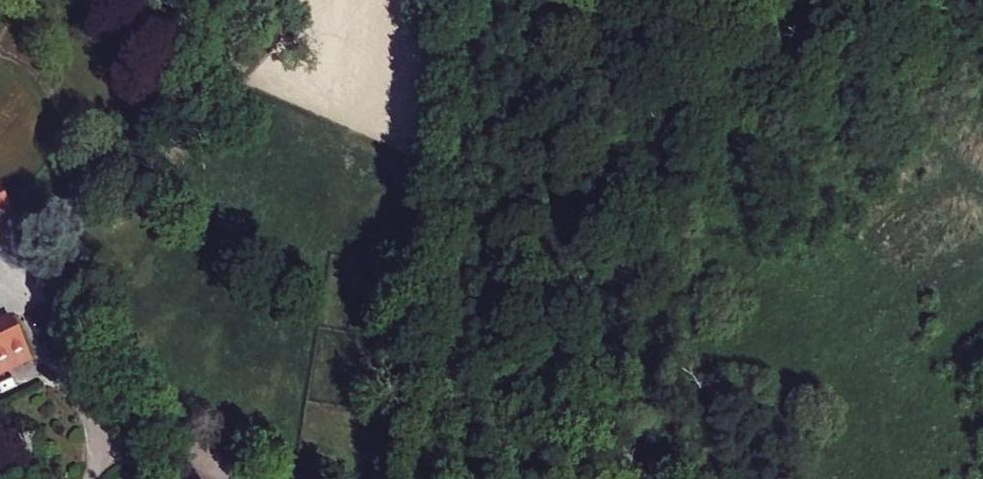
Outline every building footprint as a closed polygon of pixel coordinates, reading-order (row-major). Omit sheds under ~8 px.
[(17,210),(5,185),(0,188),(0,217),(17,210)] [(34,358),(18,319),(0,327),(0,372),(34,358)]
